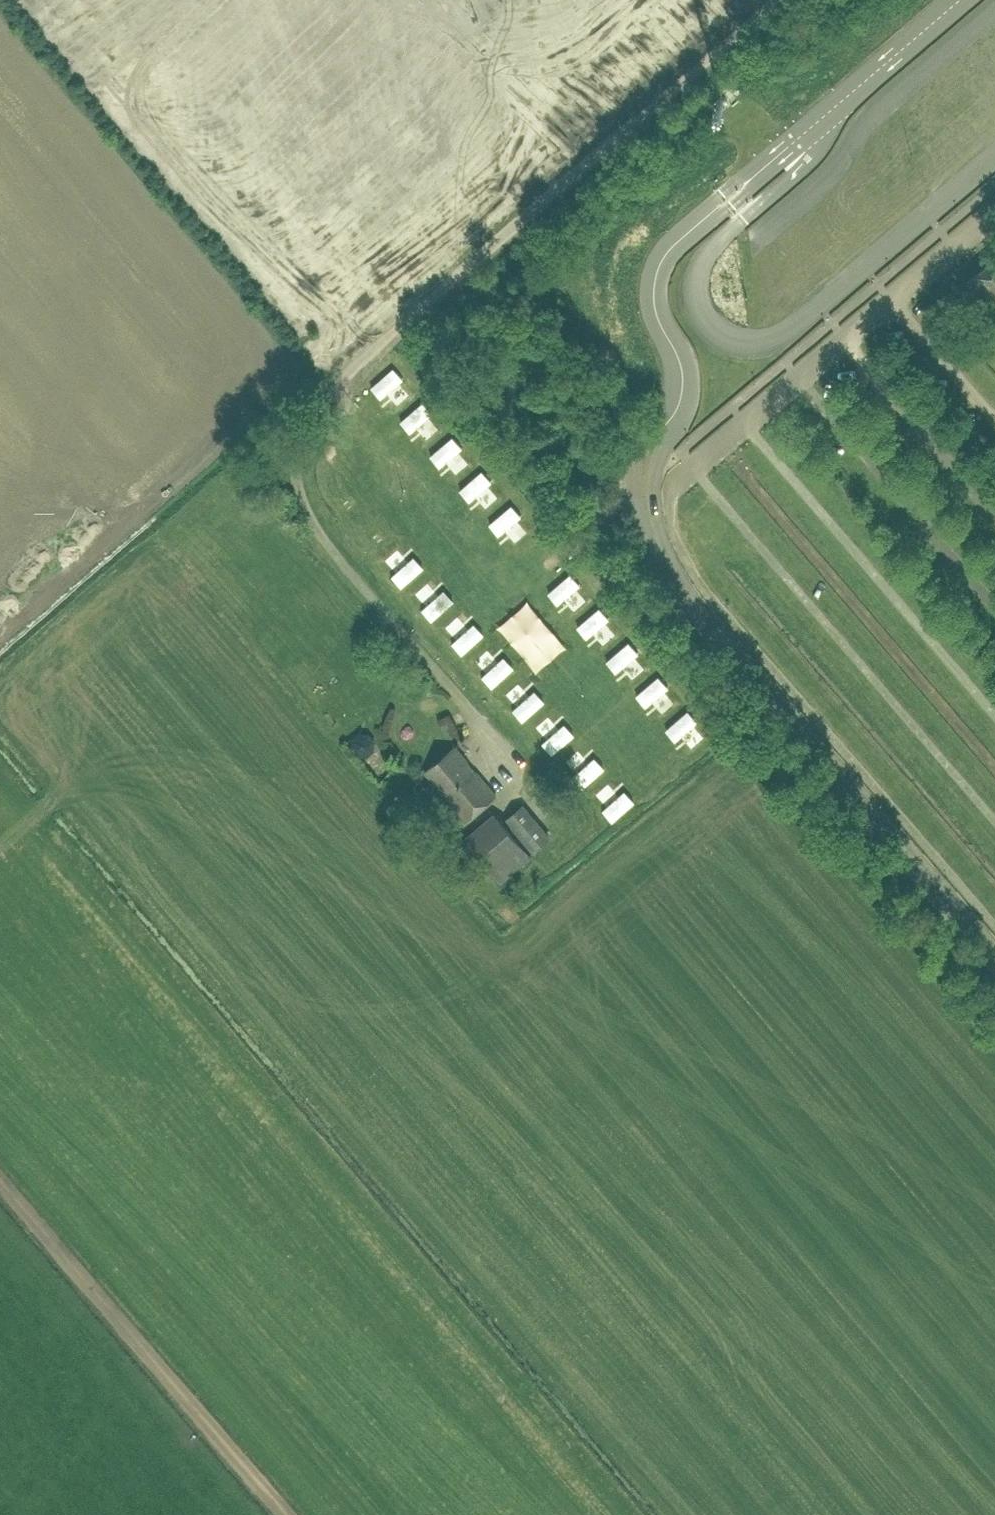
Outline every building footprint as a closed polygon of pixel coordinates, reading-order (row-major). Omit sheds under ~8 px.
[(964,282),(994,323),(994,259),(964,282)] [(396,369),(372,390),(382,401),(406,380),(396,369)] [(424,398),(399,420),(409,431),(433,410),(424,398)] [(451,433),(427,454),(437,465),(461,444),(451,433)] [(483,468),(458,489),(468,500),(492,479),(483,468)] [(512,502),(487,524),(497,535),(521,513),(512,502)] [(414,555),(389,576),(399,587),(423,566),(414,555)] [(571,570),(547,592),(557,603),(581,582),(571,570)] [(445,587),(420,608),(430,619),(454,598),(445,587)] [(602,605),(577,626),(587,637),(611,616),(602,605)] [(475,623),(451,645),(461,656),(485,634),(475,623)] [(629,639),(605,660),(615,672),(639,650),(629,639)] [(505,658),(480,679),(490,690),(514,669),(505,658)] [(658,672),(634,693),(644,705),(668,683),(658,672)] [(535,688),(511,709),(520,720),(545,699),(535,688)] [(689,709),(665,730),(674,741),(699,720),(689,709)] [(564,722),(540,743),(549,754),(574,733),(564,722)] [(380,763),(404,762),(403,741),(379,742),(380,763)] [(496,797),(455,747),(424,773),(465,822),(496,797)] [(598,756),(574,777),(583,789),(608,767),(598,756)] [(626,789),(601,810),(611,821),(635,800),(626,789)] [(532,853),(551,838),(523,804),(504,819),(532,853)] [(500,884),(531,858),(494,813),(464,839),(500,884)]
